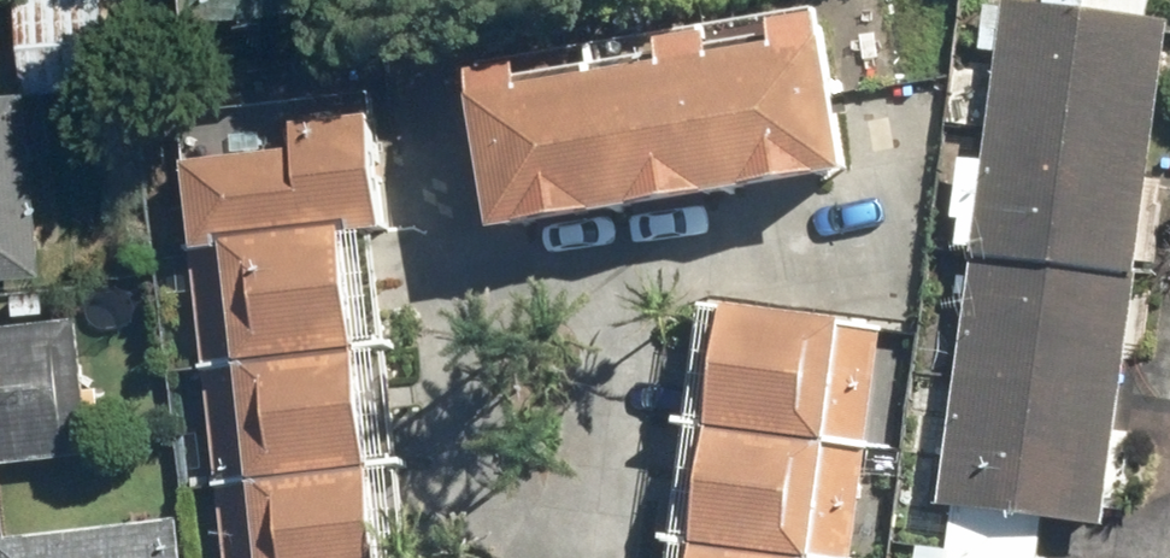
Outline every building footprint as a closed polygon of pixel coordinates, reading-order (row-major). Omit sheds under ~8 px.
[(0,86),(0,269),(47,265),(30,89),(134,79),(126,0),(15,0),(23,84),(0,86)] [(1168,23),(1003,2),(938,507),(1103,528),(1168,23)] [(523,71),(479,78),(505,233),(850,176),(825,26),(784,32),(788,55),(714,67),(710,43),(671,50),(676,75),(528,100),(523,71)] [(186,162),(196,253),(190,254),(224,557),(380,557),(343,234),(388,229),(373,97),(293,106),(298,149),(186,162)] [(704,302),(672,557),(853,557),(882,324),(704,302)] [(0,327),(0,468),(95,457),(79,318),(0,327)] [(0,536),(0,557),(185,557),(181,518),(0,536)]
